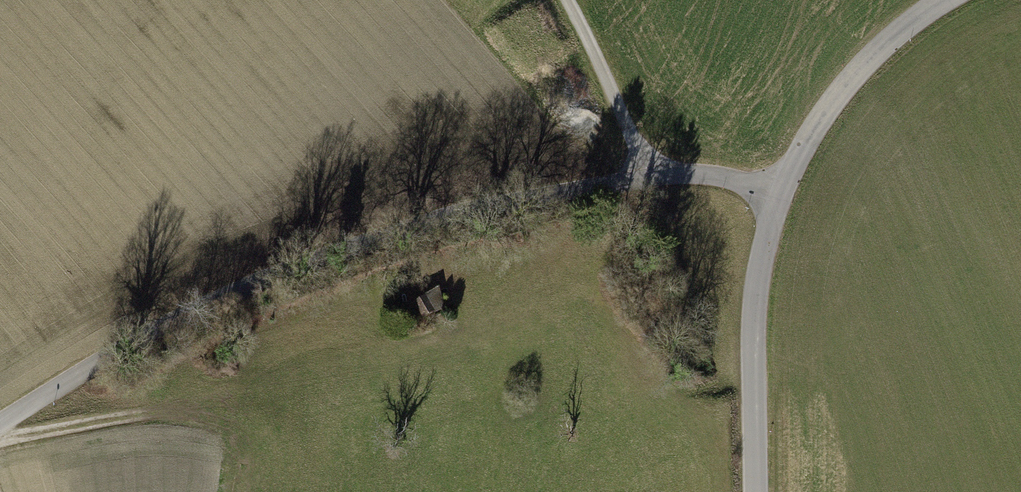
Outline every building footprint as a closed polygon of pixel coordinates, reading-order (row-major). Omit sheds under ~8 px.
[(425,295),(413,302),(423,319),(435,311),(436,313),(444,308),(439,285),(424,294),(425,295)]
